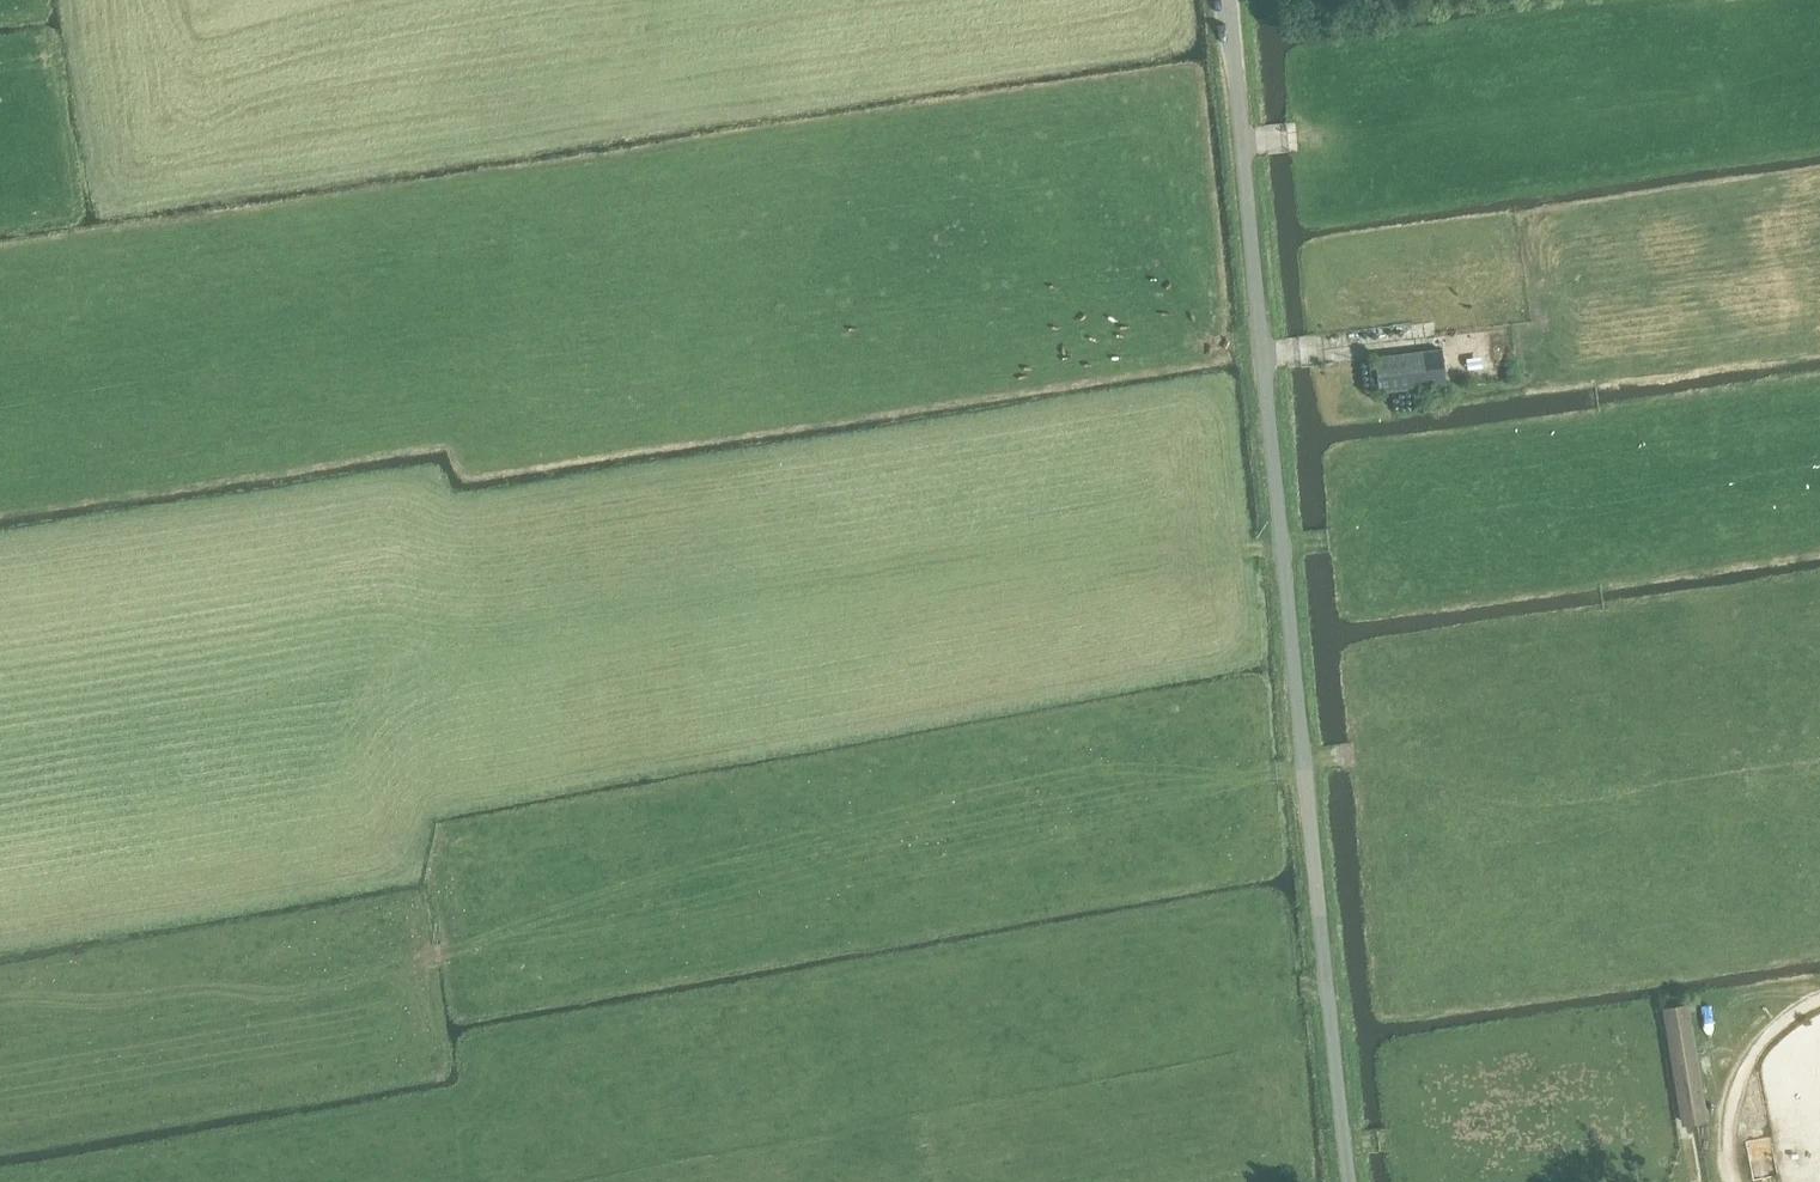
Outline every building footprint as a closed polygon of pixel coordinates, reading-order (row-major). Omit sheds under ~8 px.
[(1423,351),(1375,356),(1379,392),(1427,386),(1445,384),(1441,349),(1423,351)] [(1682,1124),(1707,1121),(1690,1003),(1665,1006),(1682,1124)] [(1775,1170),(1775,1149),(1758,1150),(1757,1140),(1751,1140),(1752,1163),(1766,1163),(1766,1170),(1775,1170)]
